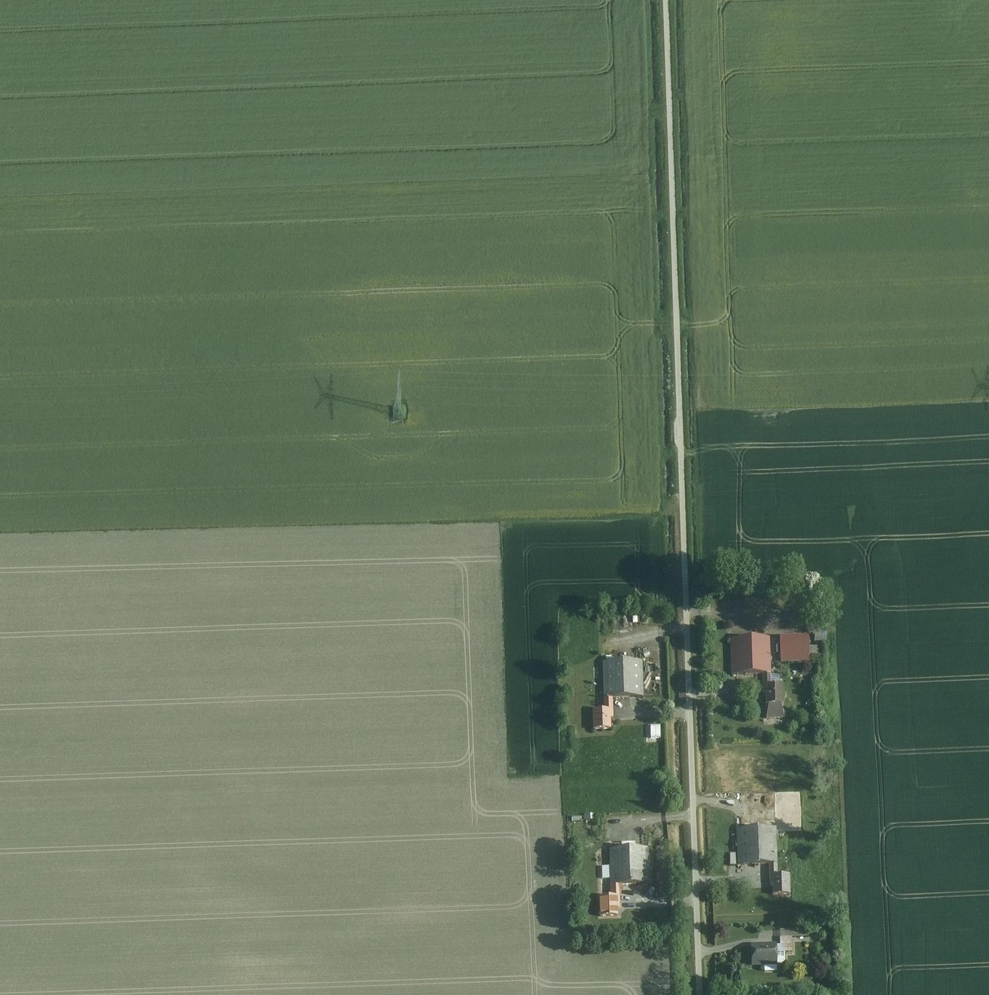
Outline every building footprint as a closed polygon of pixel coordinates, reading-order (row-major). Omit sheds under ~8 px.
[(827,641),(828,632),(814,631),(814,641),(827,641)] [(812,636),(780,637),(781,663),(811,662),(811,657),(821,657),(821,646),(812,647),(812,636)] [(763,674),(773,673),(771,637),(729,639),(731,676),(763,674)] [(642,660),(602,661),(603,697),(612,696),(643,696),(642,660)] [(773,673),(763,674),(763,693),(768,693),(768,719),(786,719),(785,685),(773,686),(773,673)] [(613,718),(612,696),(603,697),(603,709),(590,710),(591,730),(610,729),(609,718),(613,718)] [(738,864),(768,863),(778,863),(777,827),(737,828),(738,864)] [(648,847),(609,849),(610,884),(619,884),(650,883),(648,847)] [(778,875),(778,863),(768,863),(769,883),(771,883),(772,894),(791,894),(790,874),(778,875)] [(619,884),(610,884),(611,896),(598,896),(599,915),(617,915),(617,905),(619,905),(619,884)] [(780,931),(780,937),(793,936),(793,939),(810,938),(809,930),(780,931)] [(780,944),(753,944),(754,968),(781,967),(780,944)]
